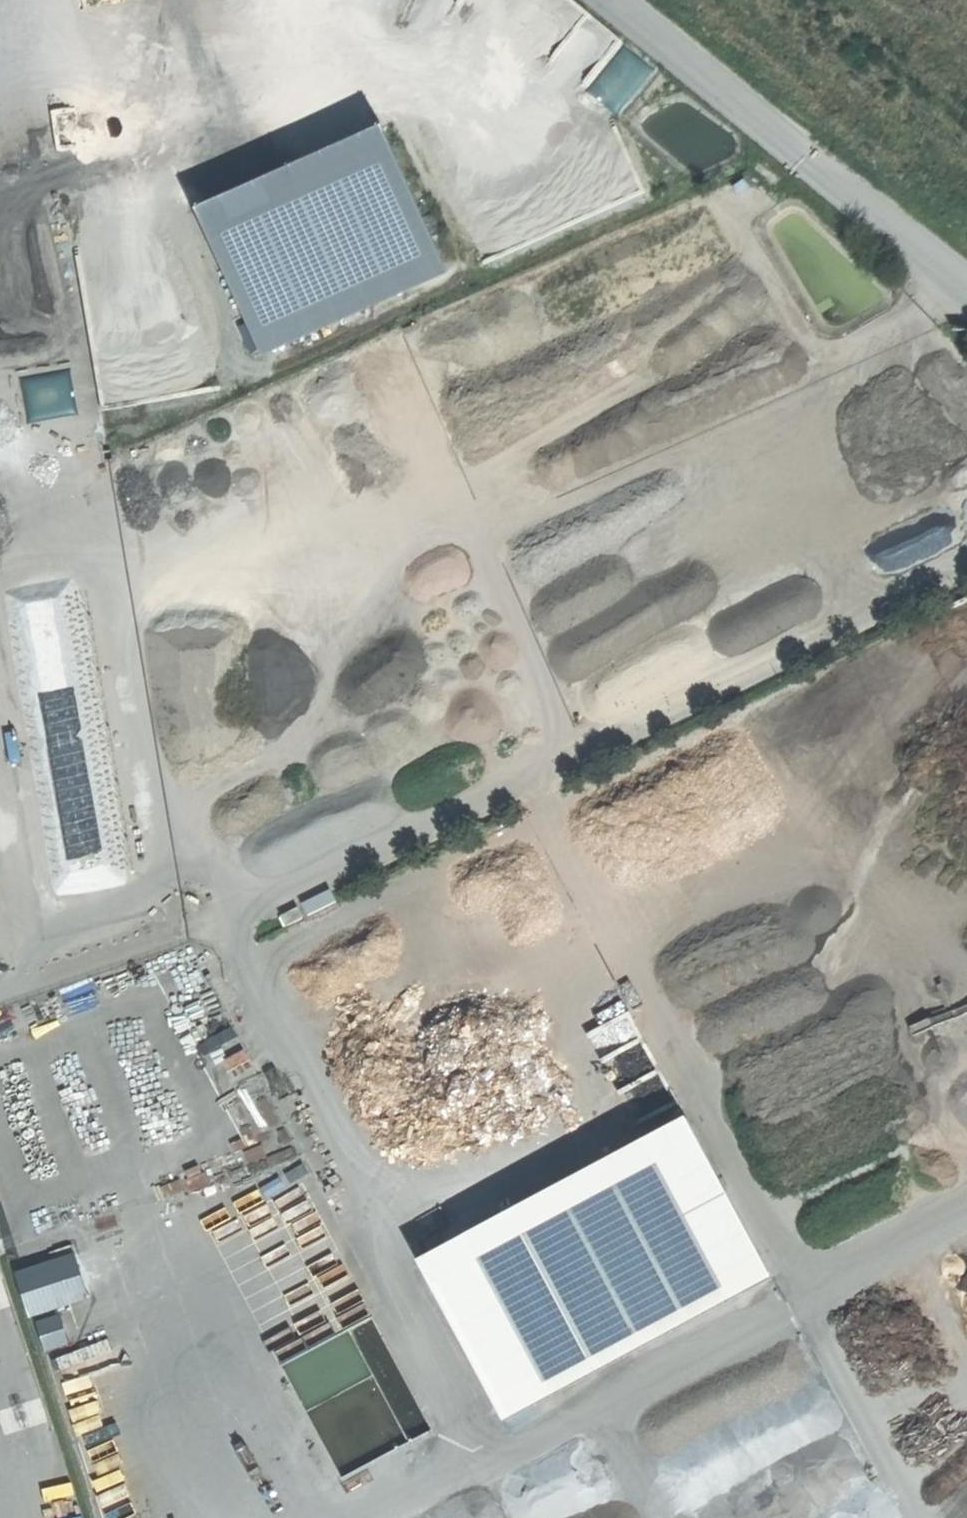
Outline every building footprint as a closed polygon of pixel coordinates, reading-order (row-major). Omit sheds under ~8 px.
[(266,353),(447,271),(383,131),(202,213),(266,353)] [(32,418),(78,413),(73,371),(27,376),(32,418)] [(301,904),(308,917),(337,902),(330,890),(301,904)] [(282,916),(287,926),(304,918),(299,908),(282,916)] [(420,1264),(504,1422),(770,1282),(687,1123),(420,1264)] [(14,1271),(28,1316),(87,1297),(73,1253),(14,1271)] [(59,1314),(35,1321),(44,1352),(68,1344),(59,1314)] [(370,1316),(280,1365),(341,1479),(432,1430),(370,1316)]
